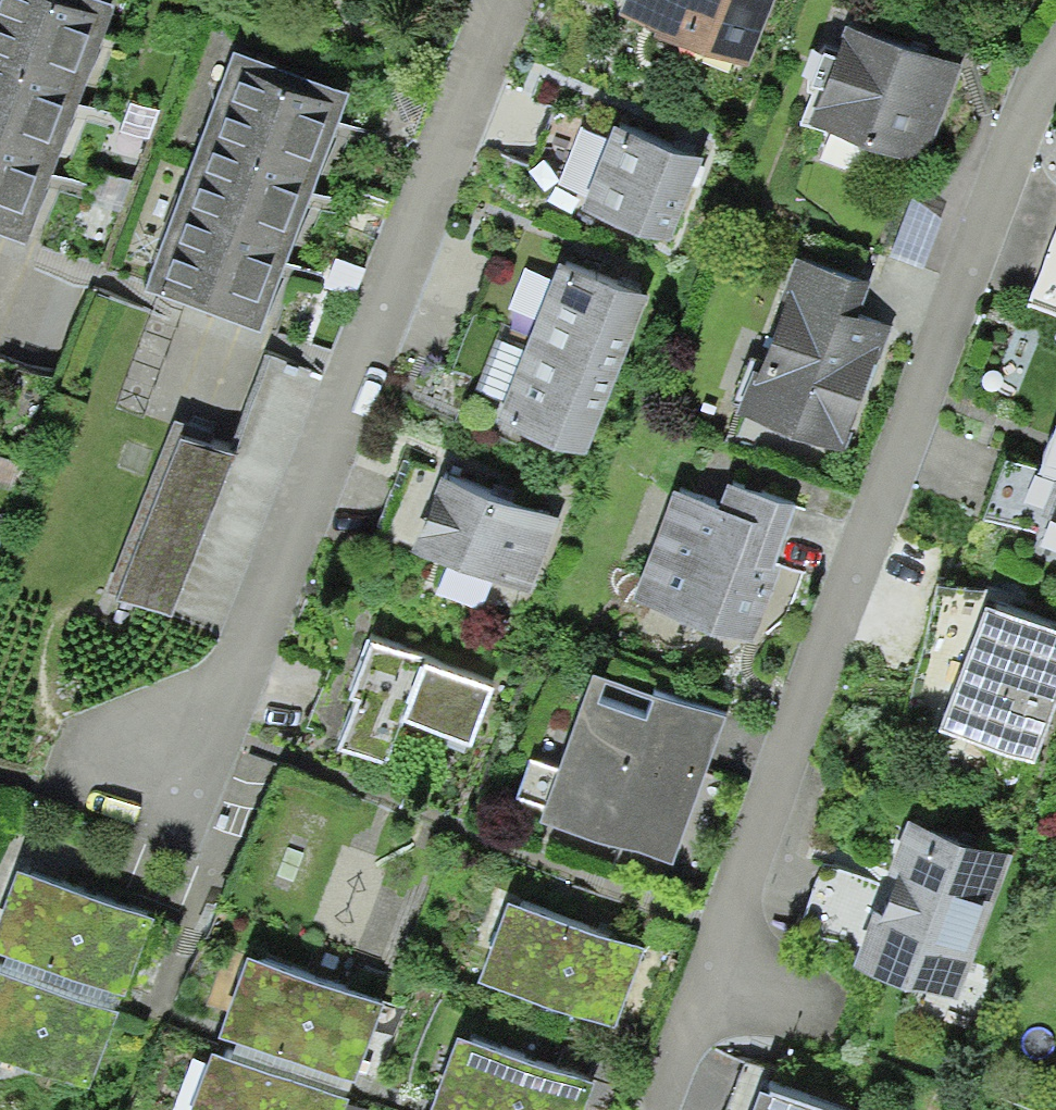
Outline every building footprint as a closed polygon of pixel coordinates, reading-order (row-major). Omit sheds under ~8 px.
[(104,0),(0,0),(0,214),(32,225),(115,4),(104,0)] [(614,9),(745,67),(775,0),(618,0),(614,9)] [(958,71),(862,23),(816,113),(912,161),(958,71)] [(357,92),(248,50),(160,276),(268,318),(357,92)] [(702,159),(622,121),(585,199),(665,237),(702,159)] [(655,295),(556,252),(488,407),(587,450),(655,295)] [(877,285),(807,256),(743,406),(844,448),(893,333),(865,312),(877,285)] [(242,459),(187,436),(121,598),(175,621),(242,459)] [(561,522),(451,471),(415,548),(525,599),(561,522)] [(725,502),(680,488),(638,598),(750,641),(793,510),(733,478),(725,502)] [(1004,608),(951,728),(1037,765),(1055,719),(1055,630),(1004,608)] [(386,775),(408,719),(479,747),(500,692),(378,644),(335,755),(386,775)] [(602,675),(546,818),(668,866),(705,770),(740,784),(759,736),(602,675)] [(919,816),(855,963),(952,1005),(1017,859),(919,816)] [(27,874),(0,946),(0,1060),(91,1094),(156,922),(27,874)] [(650,955),(518,904),(488,982),(620,1032),(650,955)] [(259,961),(199,1109),(346,1109),(386,1010),(259,961)] [(472,1039),(443,1109),(591,1109),(599,1091),(472,1039)] [(781,1080),(768,1109),(850,1109),(781,1080)]
